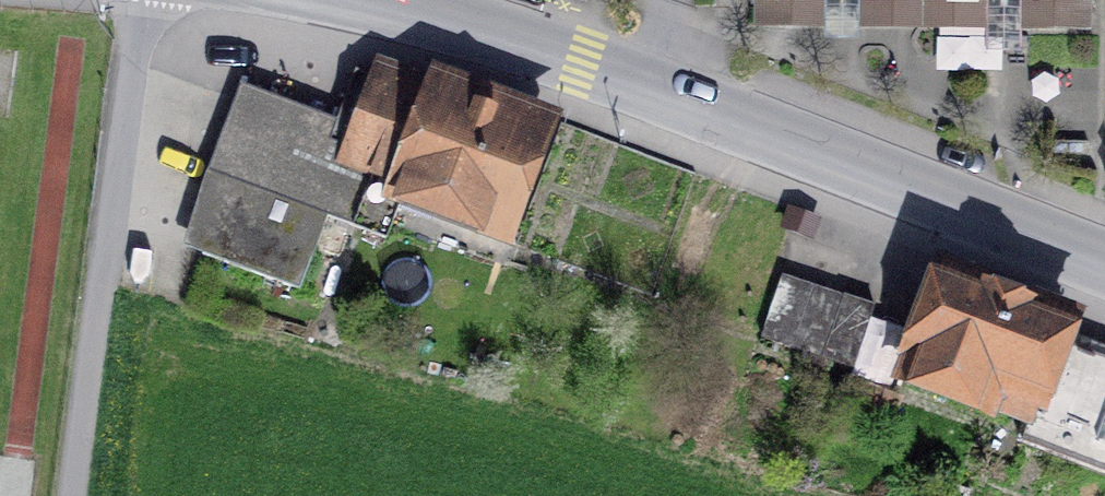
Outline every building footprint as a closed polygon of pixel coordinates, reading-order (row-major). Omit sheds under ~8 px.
[(872,8),(922,9),(922,0),(868,0),(872,8)] [(922,9),(972,9),(978,0),(922,0),(922,9)] [(1086,0),(1028,0),(1034,10),(1086,10),(1086,0)] [(386,239),(406,186),(505,224),(541,131),(379,71),(376,78),(355,70),(354,75),(362,78),(355,96),(368,101),(350,148),(272,118),(280,98),(240,84),(202,185),(224,194),(202,254),(299,290),(327,217),(386,239)] [(1104,475),(1104,362),(1058,344),(1067,319),(945,272),(906,374),(1027,421),(1019,442),(1104,475)] [(782,275),(760,337),(823,358),(844,296),(782,275)] [(853,368),(873,306),(844,296),(823,358),(853,368)]
